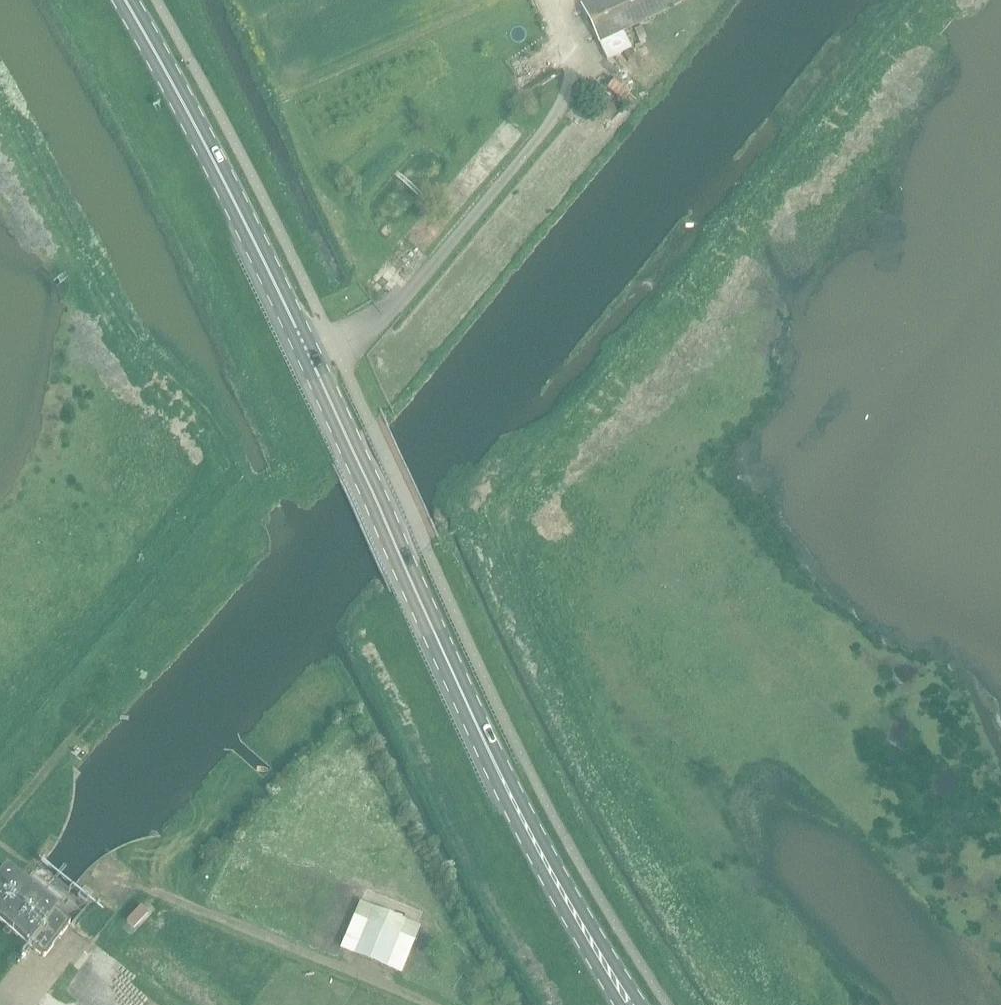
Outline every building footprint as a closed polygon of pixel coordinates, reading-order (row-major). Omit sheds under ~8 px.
[(580,6),(607,61),(630,50),(622,33),(681,5),(679,0),(592,0),(580,6)] [(68,923),(7,873),(0,881),(0,920),(28,943),(25,946),(39,958),(42,955),(51,943),(54,946),(63,935),(60,932),(68,923)] [(341,946),(398,970),(416,926),(359,903),(341,946)] [(126,920),(133,927),(148,913),(140,905),(126,920)]
